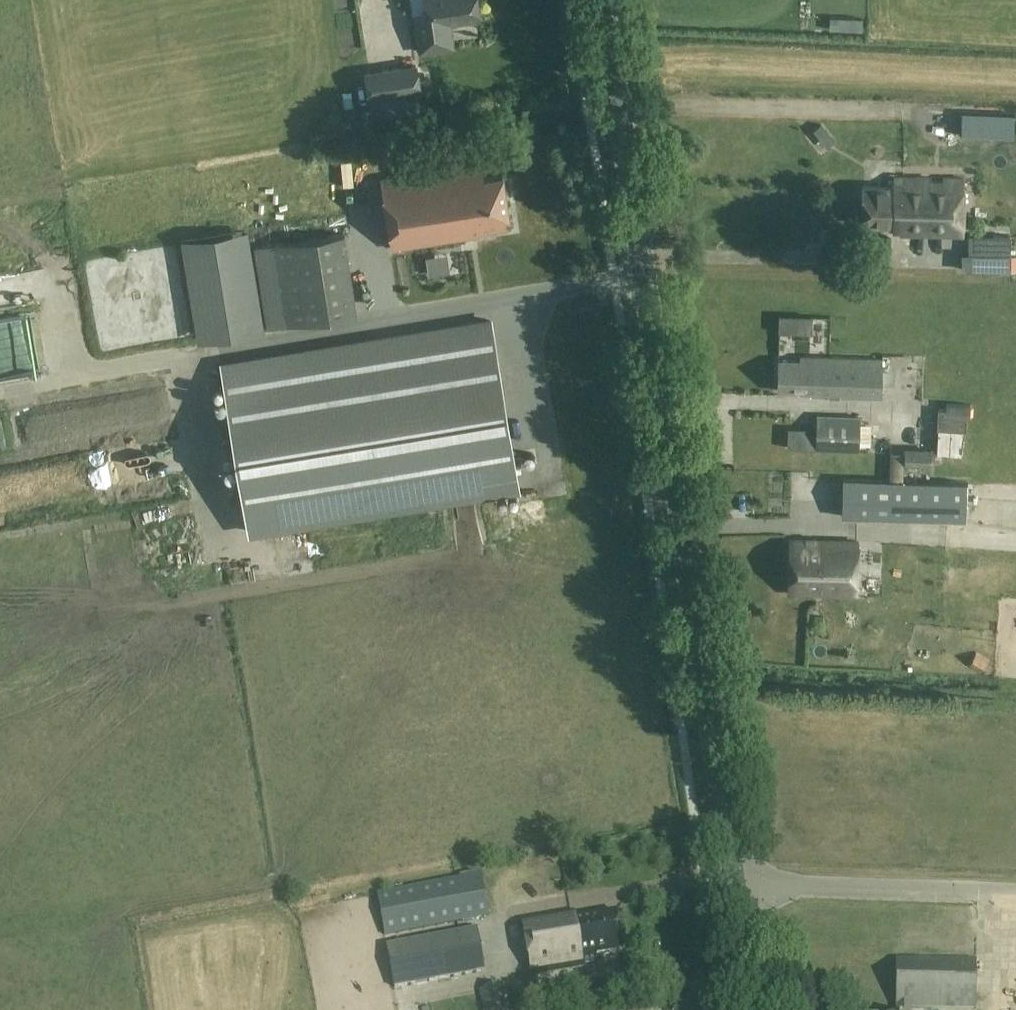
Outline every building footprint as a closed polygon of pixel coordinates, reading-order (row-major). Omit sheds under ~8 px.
[(421,50),(452,46),(449,23),(479,18),(477,0),(424,0),(427,14),(415,16),(421,50)] [(416,64),(364,72),(368,101),(421,93),(416,64)] [(326,118),(347,117),(346,92),(325,93),(326,118)] [(960,135),(1013,138),(1014,115),(962,112),(960,135)] [(484,176),(482,162),(381,178),(392,248),(495,232),(494,229),(507,227),(505,216),(509,215),(502,174),(484,176)] [(964,236),(964,200),(965,177),(894,176),(894,186),(862,186),(862,224),(901,224),(901,235),(964,236)] [(245,228),(181,239),(198,340),(262,329),(245,228)] [(267,329),(287,325),(357,314),(344,233),(274,244),(254,247),(267,329)] [(994,236),(993,253),(1010,254),(1010,236),(994,236)] [(1010,255),(963,255),(962,270),(1010,271),(1010,255)] [(517,487),(518,486),(515,466),(521,465),(519,454),(513,455),(491,321),(221,365),(249,531),(505,489),(517,487)] [(800,360),(779,360),(778,391),(798,391),(798,395),(881,398),(882,359),(800,356),(800,360)] [(883,386),(896,387),(896,361),(883,360),(883,386)] [(816,415),(815,449),(858,451),(860,416),(816,415)] [(906,449),(905,466),(931,467),(932,450),(906,449)] [(523,457),(523,458),(523,459),(523,460),(524,461),(525,462),(526,463),(527,464),(528,464),(529,464),(530,464),(531,464),(532,463),(533,462),(534,461),(535,460),(535,459),(535,458),(535,457),(535,456),(534,455),(534,454),(533,453),(532,452),(531,452),(530,452),(529,452),(527,452),(526,452),(525,453),(525,454),(524,455),(523,456),(523,457)] [(842,517),(906,520),(966,522),(967,484),(908,482),(908,480),(843,478),(842,517)] [(788,592),(856,594),(858,542),(789,540),(788,592)] [(895,595),(862,593),(860,626),(893,628),(895,595)] [(385,937),(490,917),(481,872),(377,892),(385,937)] [(574,910),(521,920),(531,975),(597,964),(596,955),(622,950),(616,912),(575,919),(574,910)] [(479,928),(390,944),(398,986),(487,969),(479,928)] [(911,1008),(975,1009),(977,959),(896,958),(895,1008),(897,1008),(897,1009),(911,1009),(911,1008)] [(479,994),(483,1009),(509,1009),(505,989),(479,994)]
